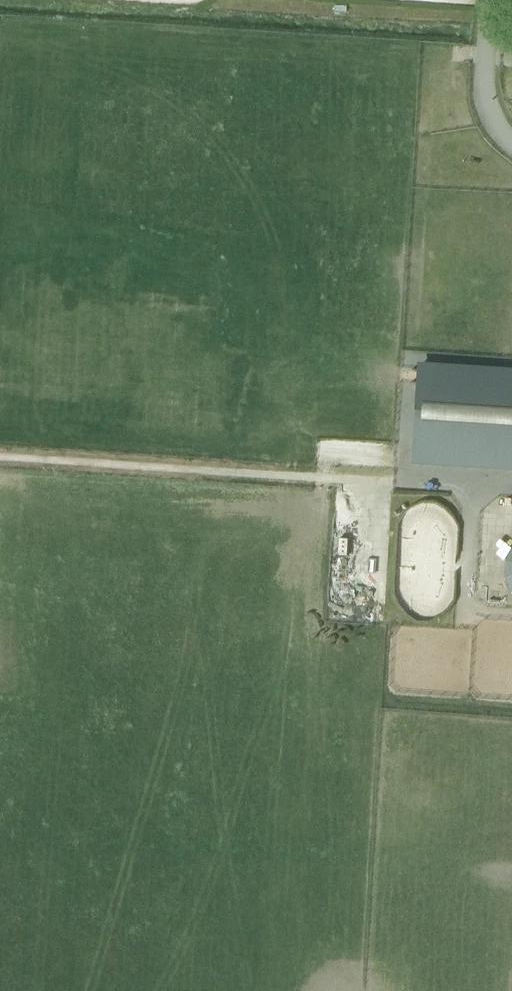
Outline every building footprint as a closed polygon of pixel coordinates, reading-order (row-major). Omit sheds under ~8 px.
[(411,462),(511,469),(511,377),(417,371),(411,462)]
